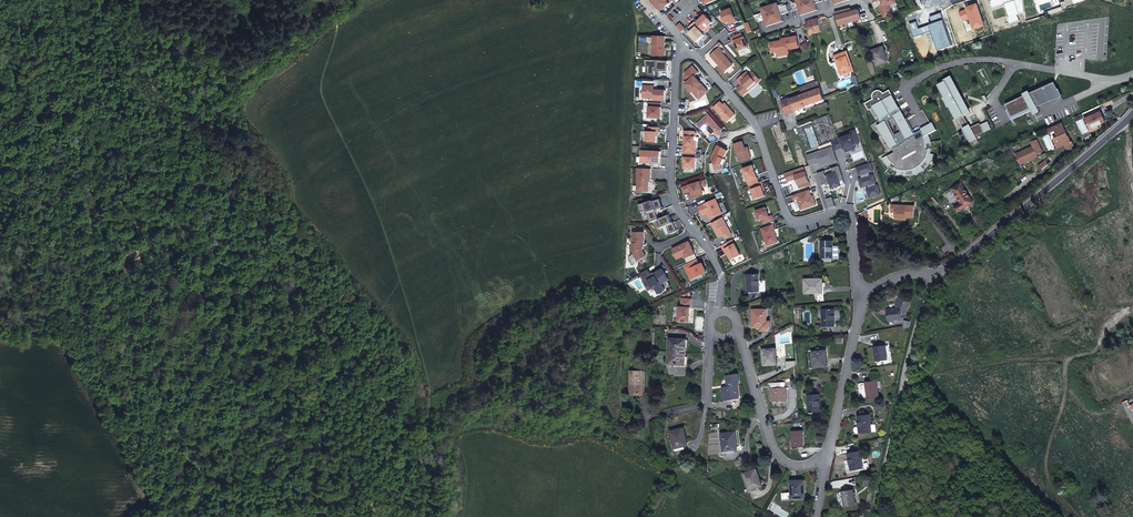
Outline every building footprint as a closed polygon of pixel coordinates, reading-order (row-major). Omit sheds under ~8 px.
[(661,8),(666,4),(667,7),(675,0),(654,0),(661,8)] [(801,16),(809,13),(818,10),(816,4),(824,1),(824,0),(796,0),(797,2),(789,5),(791,12),(799,9),(801,16)] [(874,3),(882,0),(883,4),(880,5),(884,17),(892,15),(889,5),(896,2),(896,0),(873,0),(874,3)] [(767,20),(769,26),(784,21),(782,15),(790,12),(787,5),(780,7),(778,3),(763,8),(764,13),(760,14),(762,21),(767,20)] [(985,26),(977,4),(967,8),(967,9),(960,12),(963,20),(970,18),(974,29),(985,26)] [(722,13),(726,23),(729,22),(732,20),(733,23),(737,21),(732,9),(722,13)] [(836,16),(839,26),(853,22),(859,20),(862,19),(859,10),(852,12),(851,9),(835,12),(835,13),(836,16)] [(705,15),(697,23),(699,25),(706,33),(710,29),(708,27),(710,25),(713,23),(705,15)] [(822,32),(819,19),(806,22),(806,23),(809,35),(815,34),(822,32)] [(697,42),(704,35),(697,27),(699,25),(697,23),(695,22),(690,27),(693,31),(689,34),(697,42)] [(681,32),(685,29),(680,23),(676,26),(681,32)] [(741,34),(732,38),(733,42),(735,42),(739,51),(749,47),(745,37),(743,38),(741,34)] [(666,36),(654,36),(653,56),(665,56),(665,51),(665,48),(666,36)] [(790,39),(773,43),(774,48),(776,47),(778,54),(789,52),(789,49),(799,48),(797,37),(790,38),(790,39)] [(876,61),(877,66),(889,62),(883,47),(872,51),(875,60),(875,61),(876,61)] [(720,48),(711,56),(718,64),(719,63),(721,65),(720,66),(725,72),(733,65),(723,53),(724,52),(720,48)] [(854,71),(847,52),(835,56),(839,66),(840,66),(843,75),(854,71)] [(669,61),(646,60),(645,67),(648,67),(648,75),(655,75),(655,71),(655,69),(657,69),(657,71),(668,71),(669,61)] [(695,90),(702,97),(708,91),(699,81),(698,82),(696,81),(698,79),(695,76),(699,73),(693,66),(686,73),(685,79),(688,82),(685,84),(692,92),(693,91),(695,90)] [(755,81),(758,77),(753,72),(750,75),(747,72),(737,80),(741,84),(742,82),(743,84),(742,85),(737,89),(743,96),(750,90),(748,88),(756,82),(755,81)] [(848,87),(849,90),(860,87),(856,77),(852,76),(855,85),(848,87)] [(750,90),(761,80),(758,77),(755,81),(756,82),(748,88),(750,90)] [(965,117),(970,113),(963,99),(961,99),(960,96),(961,96),(951,78),(945,81),(946,82),(940,86),(946,98),(944,99),(949,107),(951,106),(957,118),(964,115),(965,117)] [(819,81),(801,88),(803,93),(804,95),(821,89),(819,81)] [(1006,105),(1012,117),(1032,108),(1033,111),(1038,108),(1037,106),(1058,96),(1052,84),(1031,94),(1030,93),(1025,96),(1006,105)] [(644,86),(643,98),(654,98),(654,100),(665,101),(666,91),(653,90),(653,86),(644,86)] [(815,103),(825,99),(821,89),(804,95),(801,96),(796,98),(790,99),(790,98),(782,101),(787,114),(795,112),(794,110),(805,106),(815,103)] [(695,90),(693,91),(699,99),(702,97),(695,90)] [(923,132),(915,136),(905,120),(899,109),(892,96),(893,96),(890,90),(884,94),(883,92),(880,91),(878,91),(876,91),(875,92),(874,93),(873,95),(873,96),(873,98),(873,99),(865,104),(869,111),(873,108),(881,120),(880,121),(881,124),(878,126),(892,148),(893,147),(894,149),(893,149),(895,153),(883,159),(886,163),(888,166),(892,162),(897,165),(895,168),(898,172),(897,175),(902,177),(907,177),(906,171),(913,170),(914,173),(917,172),(920,171),(923,169),(921,165),(926,160),(930,164),(932,162),(933,160),(934,158),(934,155),(930,154),(930,150),(927,150),(926,144),(932,143),(931,139),(929,135),(926,137),(923,132)] [(650,102),(649,118),(661,118),(662,107),(661,107),(662,103),(650,102)] [(727,123),(736,115),(725,103),(723,105),(720,102),(714,108),(727,123)] [(1012,117),(1009,110),(1007,111),(1012,120),(1033,111),(1032,108),(1012,117)] [(1098,126),(1106,122),(1101,112),(1085,119),(1089,128),(1097,124),(1098,126)] [(713,119),(709,115),(698,124),(704,132),(708,129),(709,128),(714,132),(716,134),(720,135),(722,130),(714,121),(713,122),(711,120),(713,119)] [(836,139),(838,139),(830,115),(821,118),(830,142),(836,139)] [(830,142),(821,118),(813,121),(814,125),(821,145),(826,143),(830,142)] [(915,136),(923,132),(926,137),(929,135),(935,132),(931,124),(922,129),(922,130),(915,134),(907,119),(905,120),(915,136)] [(804,129),(805,128),(812,126),(814,125),(813,121),(798,126),(800,130),(804,129)] [(988,122),(981,125),(985,133),(992,129),(988,122)] [(964,131),(959,133),(963,143),(969,140),(970,142),(977,139),(976,137),(985,133),(981,125),(980,123),(974,126),(975,128),(972,129),(971,128),(970,126),(963,129),(964,131)] [(1069,137),(1063,123),(1048,129),(1049,132),(1051,131),(1052,133),(1056,131),(1058,136),(1059,135),(1060,137),(1054,139),(1058,148),(1065,145),(1068,151),(1075,148),(1073,142),(1071,142),(1069,137)] [(812,148),(820,146),(812,126),(805,128),(812,148)] [(646,132),(646,142),(656,142),(657,132),(659,132),(659,128),(649,127),(649,132),(646,132)] [(807,150),(811,149),(804,129),(800,130),(807,150)] [(684,153),(696,153),(697,141),(695,141),(695,137),(697,137),(697,133),(695,131),(685,131),(685,137),(686,137),(686,145),(684,145),(684,153)] [(860,143),(855,131),(850,133),(851,135),(832,142),(834,151),(844,147),(845,149),(848,148),(849,151),(855,149),(854,145),(860,143)] [(1043,152),(1037,140),(1032,143),(1034,147),(1016,154),(1020,164),(1028,160),(1028,161),(1038,157),(1037,154),(1043,152)] [(742,162),(752,158),(748,148),(745,148),(743,142),(735,145),(738,154),(739,153),(742,162)] [(715,170),(722,169),(721,165),(724,159),(728,151),(718,146),(713,157),(713,163),(714,163),(715,170)] [(831,164),(838,161),(833,148),(807,156),(810,165),(819,162),(821,166),(829,163),(831,162),(831,164)] [(642,151),(641,162),(661,164),(661,152),(642,151)] [(696,169),(697,154),(696,153),(684,153),(684,161),(685,160),(685,163),(684,168),(696,169)] [(967,169),(987,160),(991,168),(1000,163),(998,158),(993,161),(991,158),(989,159),(988,157),(966,167),(967,169)] [(1048,165),(1046,160),(1039,166),(1042,170),(1048,165)] [(871,163),(857,167),(860,176),(863,175),(864,178),(859,180),(862,188),(868,186),(869,188),(867,189),(870,198),(881,194),(878,185),(877,186),(874,175),(871,176),(870,172),(874,171),(871,163)] [(750,185),(759,182),(753,166),(743,169),(749,186),(750,185)] [(844,180),(839,166),(832,168),(834,173),(826,175),(824,171),(818,173),(822,185),(830,183),(832,188),(841,185),(840,181),(844,180)] [(638,168),(637,191),(648,191),(649,181),(651,181),(652,169),(638,168)] [(705,181),(683,188),(684,193),(691,191),(692,194),(690,195),(692,200),(703,195),(702,192),(704,191),(703,187),(707,186),(705,181)] [(759,182),(750,185),(755,200),(766,196),(763,189),(764,188),(762,181),(759,182)] [(973,203),(962,183),(953,189),(959,198),(962,204),(955,208),(957,212),(973,203)] [(959,198),(953,189),(946,193),(952,203),(959,198)] [(833,197),(826,199),(829,208),(836,206),(833,197)] [(930,200),(936,206),(939,203),(933,197),(930,200)] [(716,199),(698,207),(702,216),(707,214),(708,213),(709,215),(715,217),(723,214),(716,199)] [(655,221),(659,219),(657,210),(664,209),(663,200),(655,202),(655,201),(640,204),(642,212),(648,211),(651,223),(655,221)] [(914,218),(915,206),(897,205),(896,213),(896,219),(903,220),(903,217),(906,217),(914,218)] [(769,217),(766,208),(756,211),(759,221),(763,219),(764,223),(774,220),(773,215),(769,217)] [(659,219),(655,221),(658,229),(667,225),(670,234),(678,231),(674,222),(672,223),(669,215),(659,219)] [(723,218),(712,224),(720,237),(723,235),(725,239),(733,235),(723,218)] [(774,224),(761,228),(767,246),(778,242),(774,229),(775,229),(774,224)] [(634,254),(638,261),(646,256),(643,251),(643,244),(645,243),(645,232),(634,232),(634,254)] [(733,240),(722,246),(724,250),(726,249),(728,253),(732,260),(741,255),(733,240)] [(833,258),(833,246),(833,241),(822,241),(822,258),(824,258),(831,258),(833,258)] [(687,262),(697,258),(690,242),(673,249),(678,259),(684,256),(687,262)] [(697,259),(688,264),(691,272),(688,273),(691,280),(697,277),(707,272),(704,266),(701,267),(697,259)] [(651,276),(649,271),(642,276),(645,282),(645,283),(648,288),(652,285),(654,288),(655,287),(659,294),(666,290),(671,286),(668,281),(669,280),(663,269),(651,276)] [(759,274),(747,275),(748,292),(759,292),(759,274)] [(815,293),(823,293),(823,283),(823,281),(816,282),(816,279),(805,279),(805,293),(815,293)] [(905,315),(911,302),(900,297),(896,307),(896,309),(887,310),(889,321),(903,319),(903,315),(905,315)] [(691,308),(692,299),(682,299),(682,307),(679,307),(679,321),(690,322),(690,316),(689,316),(689,314),(690,314),(691,308)] [(835,327),(834,309),(823,309),(823,327),(835,327)] [(767,322),(767,310),(753,310),(753,320),(756,321),(756,328),(761,327),(761,331),(767,331),(771,328),(770,322),(767,322)] [(687,339),(669,338),(669,352),(686,352),(687,339)] [(885,346),(874,347),(877,361),(887,360),(885,346)] [(767,350),(762,350),(764,365),(776,364),(775,356),(777,356),(776,349),(767,350)] [(817,352),(813,352),(814,368),(826,366),(825,359),(827,359),(826,351),(817,352)] [(669,352),(668,365),(686,366),(686,352),(669,352)] [(644,372),(630,372),(630,384),(636,384),(636,394),(644,395),(644,372)] [(728,384),(729,386),(723,387),(725,401),(740,398),(738,385),(740,385),(738,374),(730,375),(731,380),(728,384)] [(877,382),(877,381),(866,382),(868,398),(879,396),(878,388),(877,382)] [(771,389),(772,402),(783,401),(782,400),(787,399),(786,390),(786,388),(786,382),(771,383),(771,389)] [(821,412),(820,394),(808,395),(809,413),(821,412)] [(1124,402),(1132,423),(1132,404),(1131,405),(1129,400),(1124,402)] [(871,432),(871,425),(870,415),(858,416),(859,427),(860,433),(871,432)] [(687,438),(684,428),(671,431),(675,449),(686,446),(684,439),(687,438)] [(803,431),(792,431),(793,447),(804,447),(803,431)] [(737,443),(736,432),(722,434),(724,451),(735,450),(734,443),(737,443)] [(860,451),(848,453),(852,471),(863,468),(860,451)] [(761,479),(757,469),(744,474),(749,491),(761,487),(758,480),(761,479)] [(805,491),(805,480),(791,481),(792,499),(803,498),(803,491),(805,491)] [(842,491),(845,507),(856,505),(853,490),(842,491)]
